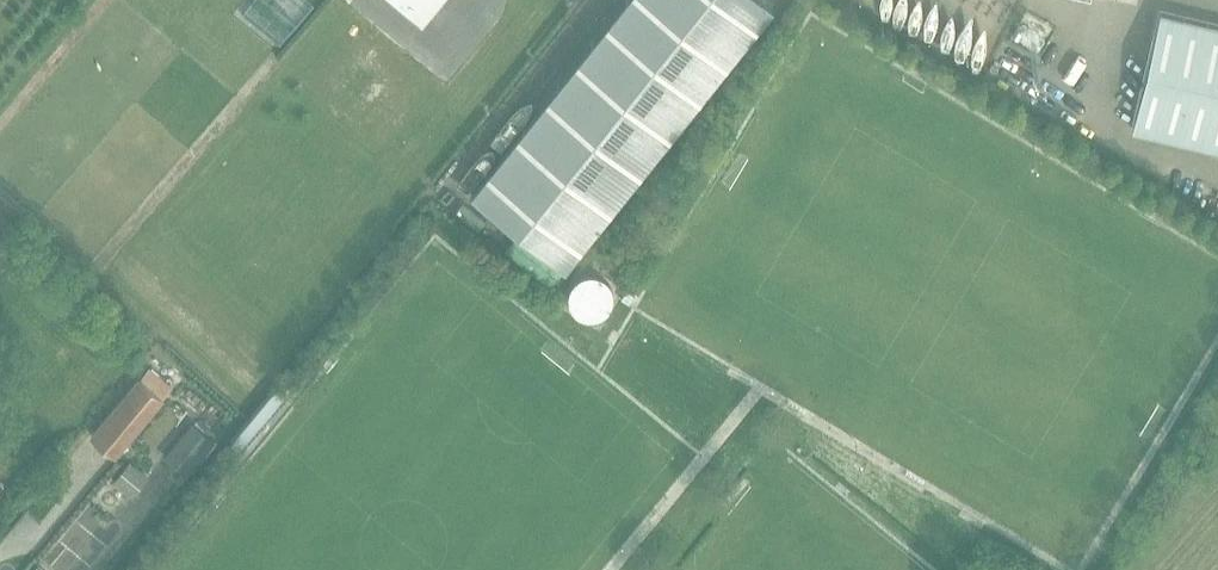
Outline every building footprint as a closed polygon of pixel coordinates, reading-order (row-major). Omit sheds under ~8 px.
[(313,5),(307,0),(253,0),(242,14),(279,45),(313,5)] [(422,24),(442,0),(392,0),(422,24)] [(773,6),(765,0),(624,0),(471,193),(564,267),(773,6)] [(1025,11),(1008,40),(1038,57),(1055,28),(1025,11)] [(1159,11),(1131,128),(1217,149),(1217,25),(1159,11)] [(625,290),(620,298),(628,303),(633,295),(628,292),(625,290)] [(115,457),(164,399),(138,377),(89,435),(115,457)] [(186,475),(215,441),(192,422),(163,456),(186,475)] [(113,481),(132,497),(149,477),(130,461),(113,481)]
